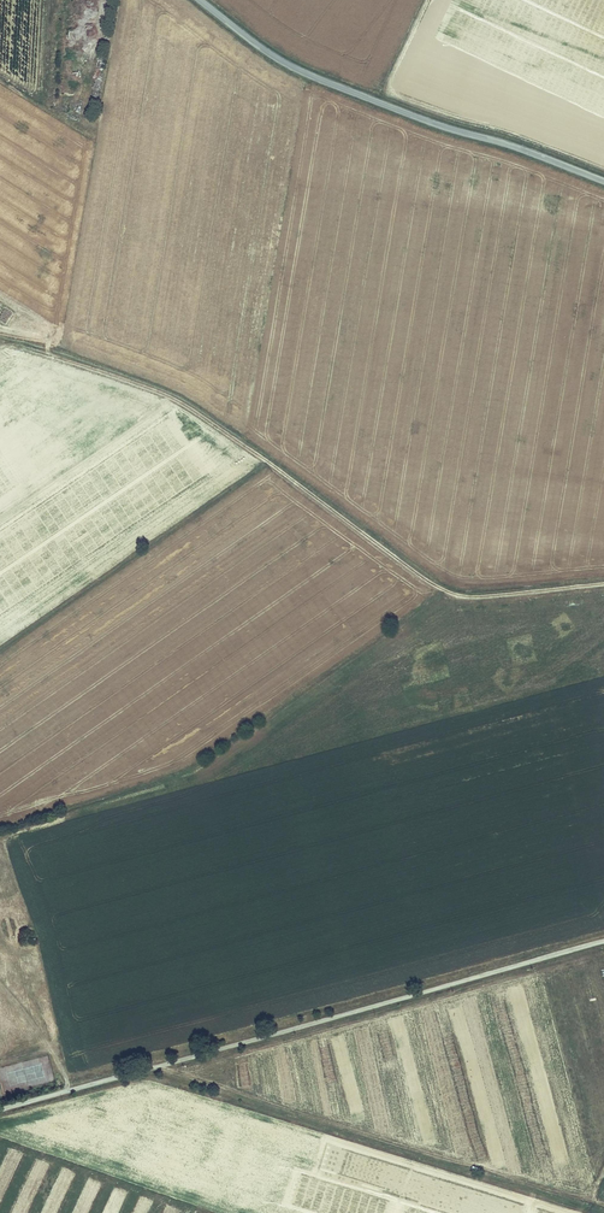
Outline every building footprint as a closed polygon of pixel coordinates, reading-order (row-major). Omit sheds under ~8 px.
[(530,983),(531,993),(543,992),(542,981),(530,983)] [(504,990),(491,993),(494,1005),(506,1003),(504,990)] [(535,1007),(547,1005),(546,996),(534,998),(535,1007)] [(456,1016),(469,1013),(466,1001),(454,1004),(456,1016)] [(496,1009),(497,1021),(509,1019),(508,1007),(496,1009)] [(539,1021),(551,1018),(549,1009),(537,1012),(539,1021)] [(426,1011),(416,1014),(418,1024),(429,1022),(426,1011)] [(471,1019),(458,1021),(460,1033),(473,1031),(471,1019)] [(382,1025),(384,1036),(394,1034),(392,1023),(382,1025)] [(542,1033),(554,1032),(553,1023),(541,1024),(542,1033)] [(512,1027),(500,1028),(501,1040),(513,1039),(512,1027)] [(431,1028),(420,1029),(422,1040),(432,1039),(431,1028)] [(356,1040),(354,1031),(341,1034),(343,1043),(356,1040)] [(546,1047),(558,1044),(556,1035),(544,1038),(546,1047)] [(397,1051),(395,1040),(385,1042),(387,1052),(397,1051)] [(425,1056),(435,1054),(434,1043),(424,1044),(425,1056)] [(506,1058),(518,1057),(516,1044),(504,1046),(506,1058)] [(345,1058),(358,1057),(357,1047),(345,1049),(345,1058)] [(465,1051),(466,1057),(478,1054),(477,1047),(465,1051)] [(302,1049),(303,1060),(313,1059),(312,1048),(302,1049)] [(548,1050),(549,1059),(561,1057),(560,1048),(548,1050)] [(398,1055),(388,1058),(390,1068),(401,1066),(398,1055)] [(427,1061),(429,1072),(440,1070),(437,1059),(427,1061)] [(480,1060),(468,1062),(469,1068),(481,1066),(480,1060)] [(508,1063),(511,1075),(522,1072),(519,1060),(508,1063)] [(562,1061),(550,1064),(553,1073),(565,1070),(562,1061)] [(348,1063),(349,1072),(362,1071),(361,1062),(348,1063)] [(267,1092),(277,1091),(274,1069),(264,1071),(267,1092)] [(305,1072),(308,1083),(318,1080),(315,1070),(305,1072)] [(472,1079),(484,1076),(482,1070),(470,1073),(472,1079)] [(403,1072),(392,1073),(394,1084),(404,1083),(403,1072)] [(430,1076),(433,1087),(444,1084),(440,1073),(430,1076)] [(557,1089),(569,1086),(566,1074),(554,1077),(557,1089)] [(364,1077),(351,1079),(352,1088),(365,1087),(364,1077)] [(513,1081),(516,1092),(526,1090),(523,1079),(513,1081)] [(473,1084),(474,1090),(486,1088),(485,1081),(473,1084)] [(395,1090),(398,1100),(408,1098),(405,1087),(395,1090)] [(434,1091),(437,1102),(447,1100),(444,1089),(434,1091)] [(560,1103),(573,1099),(570,1090),(558,1093),(560,1103)] [(355,1103),(368,1101),(367,1092),(354,1093),(355,1103)] [(310,1094),(311,1105),(321,1104),(321,1093),(310,1094)] [(477,1103),(490,1099),(488,1093),(475,1096),(477,1103)] [(528,1096),(517,1098),(520,1109),(530,1107),(528,1096)] [(563,1115),(576,1112),(574,1103),(561,1106),(563,1115)] [(409,1104),(399,1106),(401,1117),(411,1115),(409,1104)] [(440,1118),(450,1115),(447,1105),(437,1108),(440,1118)] [(359,1118),(371,1115),(369,1106),(357,1109),(359,1118)] [(531,1111),(521,1114),(524,1125),(534,1122),(531,1111)] [(576,1115),(565,1118),(568,1130),(580,1127),(576,1115)] [(403,1122),(405,1133),(415,1131),(413,1120),(403,1122)] [(441,1121),(443,1132),(453,1131),(452,1120),(441,1121)] [(485,1137),(498,1134),(496,1127),(484,1130),(485,1137)] [(535,1128),(525,1130),(528,1141),(538,1139),(535,1128)] [(571,1144),(583,1141),(581,1132),(569,1135),(571,1144)] [(445,1136),(446,1147),(456,1146),(455,1135),(445,1136)] [(532,1158),(542,1155),(539,1144),(529,1147),(532,1158)] [(584,1144),(572,1147),(574,1156),(586,1153),(584,1144)] [(492,1161),(504,1158),(502,1151),(490,1154),(492,1161)] [(578,1172),(590,1170),(588,1158),(576,1160),(578,1172)] [(533,1164),(536,1175),(546,1172),(543,1161),(533,1164)]
